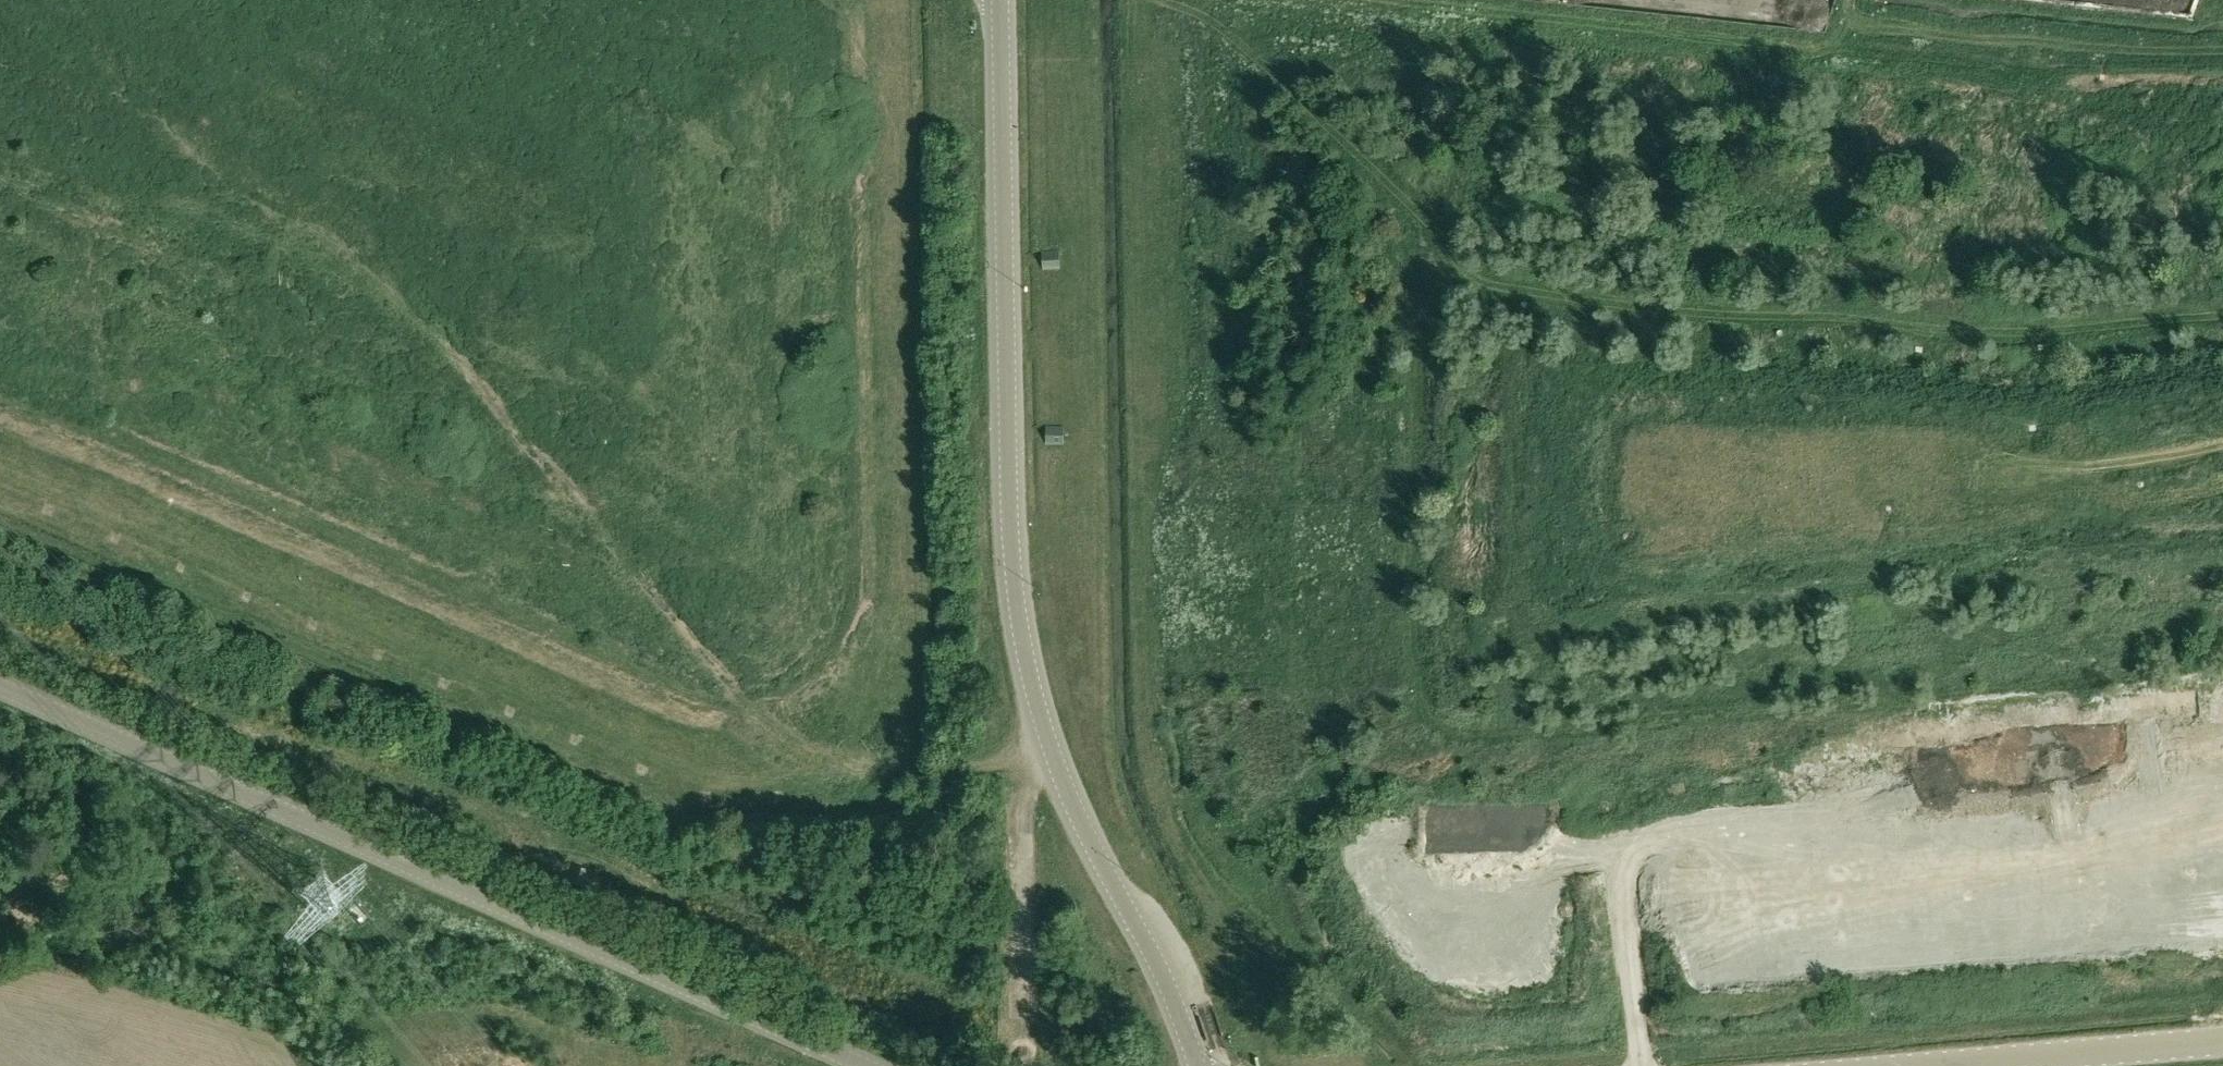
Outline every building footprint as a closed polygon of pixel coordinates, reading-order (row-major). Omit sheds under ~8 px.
[(1042,252),(1043,270),(1061,269),(1060,251),(1042,252)] [(1045,427),(1046,444),(1064,444),(1063,426),(1045,427)] [(590,871),(573,864),(566,881),(583,888),(590,871)]
